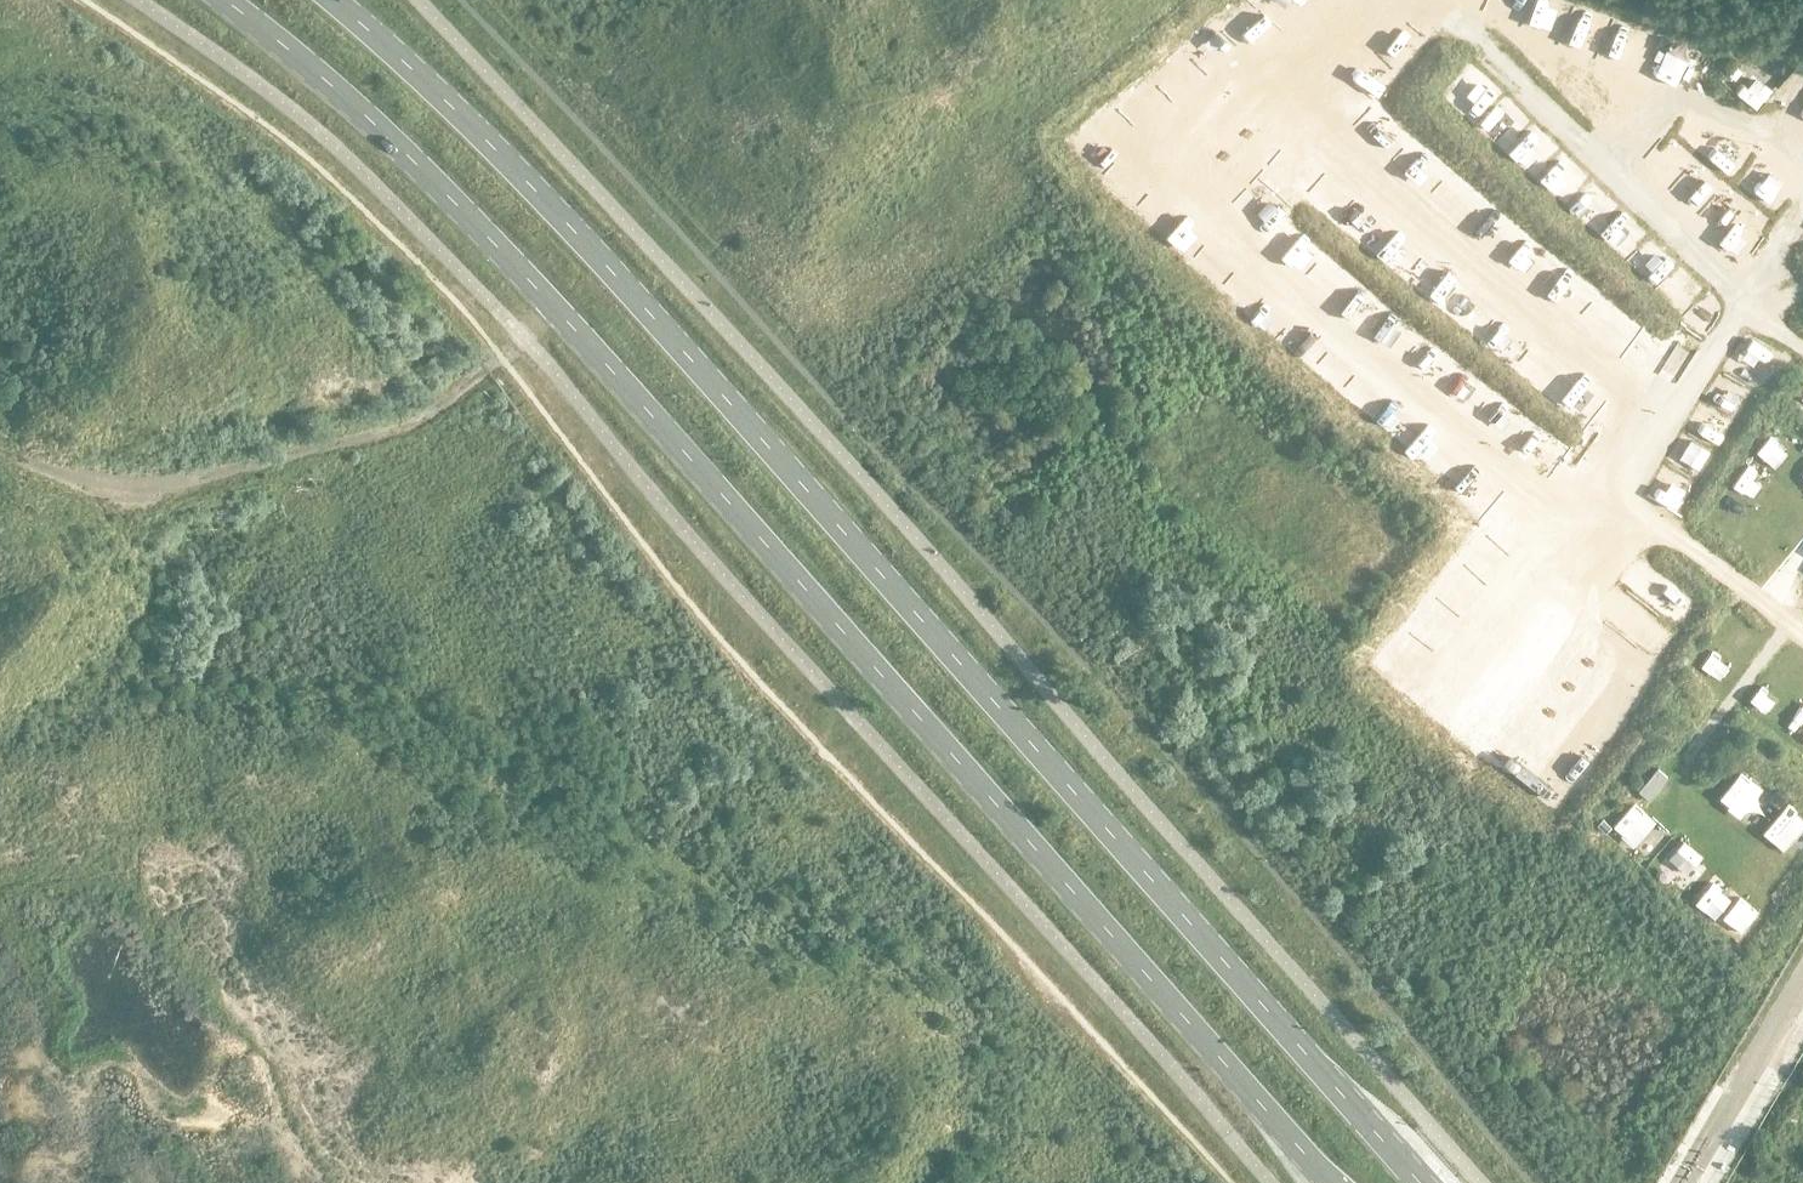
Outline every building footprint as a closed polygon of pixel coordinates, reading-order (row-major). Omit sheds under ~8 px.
[(1562,50),(1583,64),(1598,43),(1577,29),(1562,50)] [(1470,56),(1452,75),(1470,91),(1488,72),(1470,56)] [(1754,72),(1738,92),(1757,107),(1773,87),(1754,72)] [(1801,121),(1802,119),(1802,95),(1789,106),(1801,121)] [(1498,120),(1518,131),(1531,109),(1511,98),(1498,120)] [(1548,131),(1529,151),(1548,169),(1567,149),(1548,131)] [(1620,233),(1637,222),(1626,204),(1608,214),(1620,233)] [(1730,216),(1716,245),(1735,254),(1749,226),(1730,216)] [(1669,250),(1644,265),(1657,285),(1682,270),(1669,250)] [(1695,283),(1679,304),(1696,317),(1712,296),(1695,283)] [(1757,492),(1766,471),(1749,464),(1740,485),(1757,492)] [(1498,578),(1544,522),(1507,492),(1461,548),(1498,578)] [(1469,666),(1450,687),(1479,715),(1499,693),(1469,666)] [(1521,707),(1510,720),(1522,730),(1532,717),(1521,707)] [(1718,798),(1740,815),(1762,786),(1740,769),(1718,798)] [(1632,844),(1656,819),(1634,799),(1611,825),(1632,844)] [(1785,848),(1802,824),(1802,810),(1788,799),(1763,832),(1785,848)] [(1654,866),(1674,881),(1694,855),(1673,839),(1654,866)] [(1723,889),(1706,910),(1726,926),(1742,905),(1723,889)]
